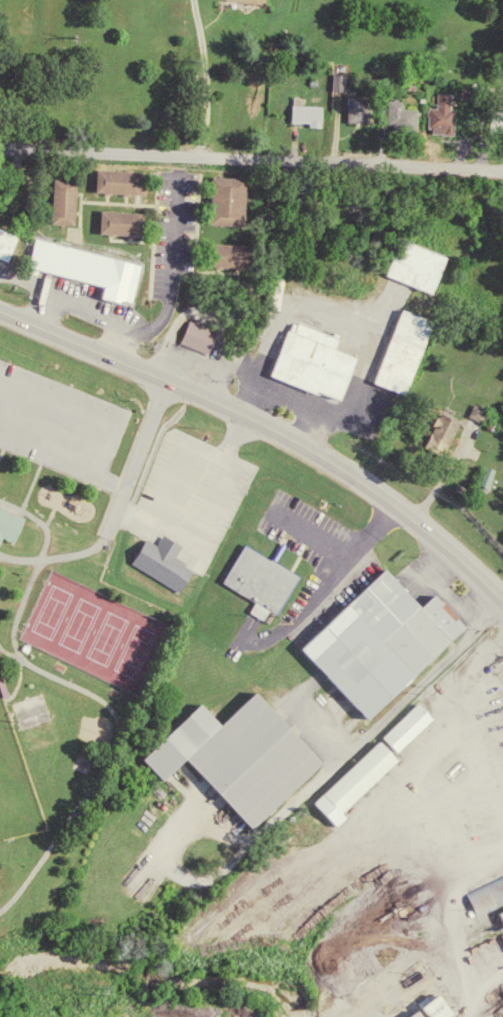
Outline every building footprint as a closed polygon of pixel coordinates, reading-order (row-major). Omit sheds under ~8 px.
[(339,91),(351,91),(352,74),(340,74),(339,91)] [(464,109),(458,108),(459,94),(445,93),(444,107),(437,107),(436,129),(463,130),(464,109)] [(378,123),(379,96),(354,95),(353,122),(378,123)] [(317,122),(317,126),(330,127),(331,106),(306,105),(298,105),(298,122),(317,122)] [(94,166),(92,187),(135,190),(137,169),(94,166)] [(209,174),(206,217),(240,219),(243,176),(209,174)] [(50,176),(47,216),(69,217),(71,177),(50,176)] [(257,226),(258,178),(231,177),(231,186),(224,186),(223,225),(257,226)] [(86,225),(87,180),(65,180),(64,224),(86,225)] [(98,207),(97,230),(141,233),(142,210),(98,207)] [(5,260),(16,233),(0,226),(0,258),(5,260)] [(398,235),(382,273),(428,291),(444,253),(398,235)] [(32,237),(24,264),(101,285),(98,295),(125,302),(135,264),(32,237)] [(203,239),(202,264),(246,266),(247,241),(203,239)] [(398,307),(371,376),(402,388),(429,319),(398,307)] [(289,314),(267,366),(334,395),(351,355),(331,347),(336,334),(289,314)] [(186,317),(177,340),(206,352),(215,329),(186,317)] [(489,422),(494,410),(481,404),(475,416),(489,422)] [(502,469),(493,465),(487,483),(497,487),(502,469)] [(9,539),(20,514),(0,505),(0,536),(9,539)] [(142,537),(128,559),(176,589),(188,568),(171,557),(179,544),(159,532),(152,543),(142,537)] [(242,541),(219,579),(274,611),(297,574),(242,541)] [(382,566),(296,644),(363,718),(464,626),(434,592),(419,606),(382,566)] [(181,755),(157,777),(138,756),(198,699),(218,720),(251,688),(318,759),(247,825),(181,755)] [(415,701),(380,734),(393,748),(428,716),(415,701)] [(375,738),(309,801),(332,825),(342,816),(336,809),(392,756),(375,738)] [(474,917),(492,909),(498,923),(502,921),(502,875),(463,893),(474,917)] [(418,1003),(429,1016),(435,1016),(447,1009),(434,991),(418,1003)] [(413,1006),(399,1016),(422,1016),(413,1006)]
